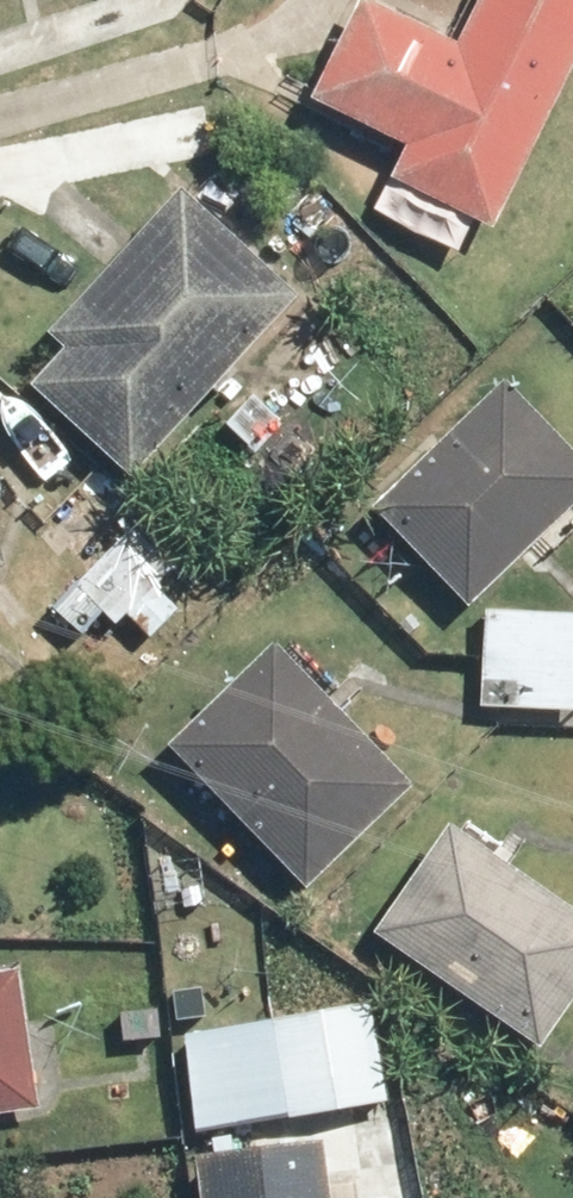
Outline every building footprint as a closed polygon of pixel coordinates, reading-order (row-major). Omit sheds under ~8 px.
[(304,101),(403,150),(385,185),(483,233),(572,53),(572,0),(478,0),(453,50),(353,1),(304,101)] [(12,364),(123,472),(290,302),(179,194),(12,364)] [(457,604),(572,492),(572,479),(489,393),(367,512),(457,604)] [(572,620),(482,621),(482,718),(572,717),(572,620)] [(256,646),(154,748),(295,889),(397,787),(256,646)] [(371,927),(533,1040),(572,983),(572,918),(441,826),(371,927)] [(33,1111),(13,975),(0,977),(0,1116),(33,1111)] [(274,1018),(286,1110),(381,1099),(370,1006),(274,1018)] [(190,1197),(311,1197),(307,1160),(188,1171),(190,1197)]
